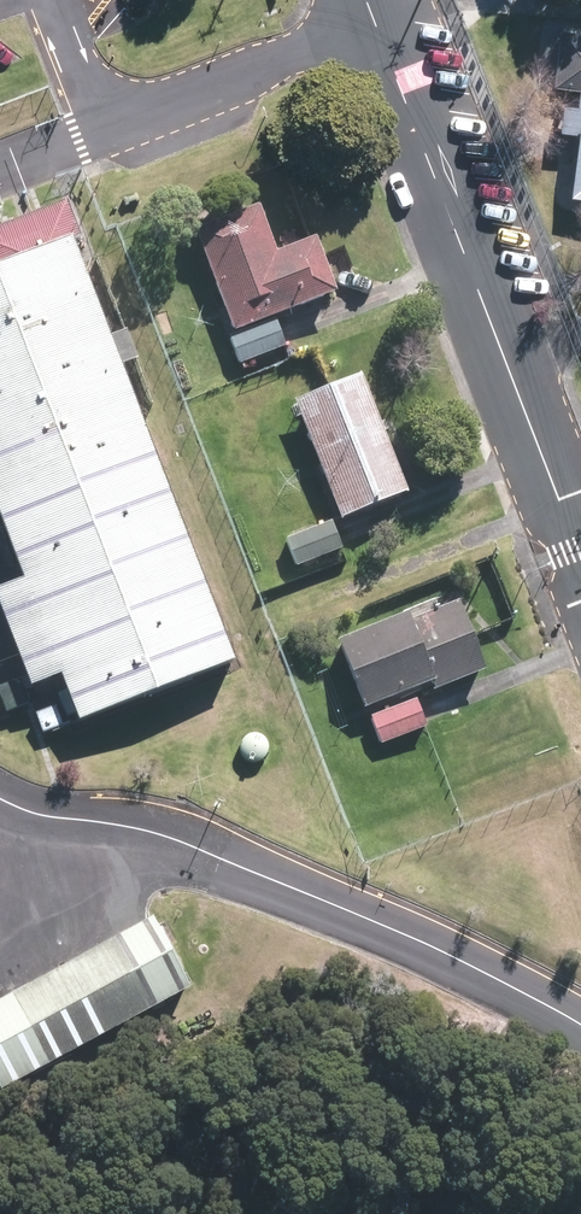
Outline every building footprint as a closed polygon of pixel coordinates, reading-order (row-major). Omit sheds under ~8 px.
[(578,33),(560,205),(580,207),(580,33),(578,33)] [(69,204),(0,230),(0,518),(24,581),(0,590),(0,606),(31,688),(63,676),(81,722),(236,663),(122,366),(138,360),(127,330),(110,337),(73,242),(82,238),(69,204)] [(311,329),(273,230),(194,261),(231,359),(311,329)] [(410,492),(363,371),(294,397),(341,518),(410,492)] [(297,564),(344,546),(333,519),(286,537),(297,564)] [(487,668),(460,598),(411,617),(408,611),(339,637),(366,707),(433,681),(435,688),(487,668)] [(0,684),(0,693),(6,711),(22,706),(13,680),(0,684)] [(380,743),(428,725),(417,697),(369,716),(380,743)] [(59,704),(36,713),(45,737),(68,727),(59,704)] [(258,761),(262,759),(266,755),(268,751),(269,746),(267,741),(265,737),(261,734),(256,732),(252,732),(247,734),(243,736),(241,740),(239,745),(239,749),(241,754),(244,757),(248,760),(253,761),(258,761)] [(2,1091),(189,988),(151,918),(0,1001),(0,1088),(2,1091)]
